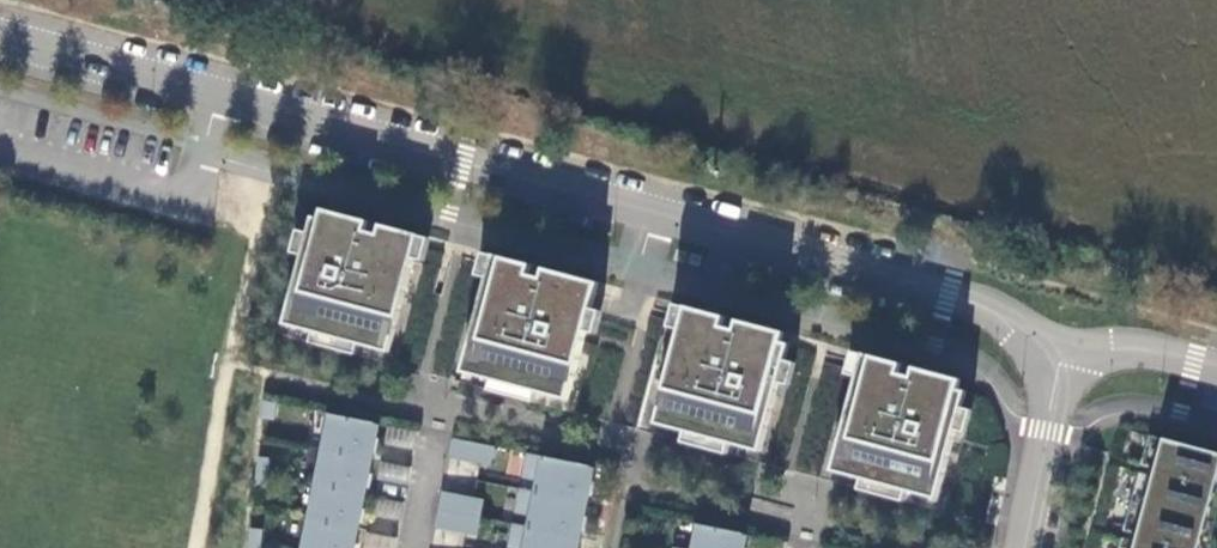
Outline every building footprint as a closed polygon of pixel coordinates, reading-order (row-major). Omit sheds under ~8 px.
[(343,213),(323,208),(320,217),(312,215),(307,231),(298,228),(291,251),(301,254),(283,323),(313,331),(310,342),(356,354),(358,343),(388,351),(413,257),(424,260),(430,237),(419,235),(420,234),(381,223),(378,233),(366,230),(368,220),(343,213)] [(512,258),(493,253),(493,254),(483,252),(477,274),(487,277),(462,371),(492,379),(489,389),(534,401),(537,391),(567,399),(586,330),(596,333),(602,310),(592,307),(593,301),(599,281),(545,267),(542,277),(530,273),(532,264),(512,258)] [(704,310),(686,305),(686,306),(676,303),(670,326),(680,329),(655,423),(685,431),(683,441),(727,453),(730,443),(760,451),(779,382),(789,384),(795,362),(785,359),(789,343),(781,341),(784,331),(738,319),(735,328),(723,325),(725,315),(704,310)] [(880,357),(863,352),(863,353),(852,350),(846,373),(857,376),(831,470),(862,478),(859,488),(904,500),(907,490),(937,498),(955,429),(965,432),(971,409),(961,406),(966,390),(957,388),(960,378),(914,366),(912,376),(899,372),(902,363),(880,357)] [(275,402),(263,400),(262,418),(274,419),(275,402)] [(375,422),(328,413),(328,414),(322,448),(321,447),(321,449),(314,483),(314,484),(307,518),(306,519),(307,519),(301,547),(356,547),(357,543),(350,542),(354,523),(354,521),(361,523),(364,508),(357,507),(361,486),(368,487),(371,473),(364,472),(367,456),(368,451),(375,452),(378,438),(371,437),(374,423),(375,423),(375,422)] [(417,430),(387,425),(384,443),(414,449),(417,430)] [(1148,433),(1147,439),(1143,454),(1140,464),(1156,468),(1154,475),(1138,471),(1138,472),(1134,488),(1130,504),(1125,522),(1123,529),(1138,533),(1136,540),(1121,536),(1119,543),(1118,547),(1199,547),(1216,480),(1216,451),(1148,433)] [(494,446),(452,437),(449,456),(479,462),(481,456),(492,458),(494,446)] [(591,465),(526,452),(526,453),(527,453),(522,477),(537,480),(536,485),(535,490),(519,487),(519,488),(519,489),(515,512),(530,515),(529,520),(528,526),(512,522),(512,523),(512,524),(513,524),(508,547),(512,547),(573,547),(575,536),(576,536),(576,535),(577,529),(583,530),(586,516),(580,514),(583,501),(583,500),(584,494),(590,495),(593,481),(587,479),(590,466),(591,465)] [(269,457),(257,456),(254,489),(266,490),(269,457)] [(492,458),(481,456),(479,462),(490,464),(492,458)] [(410,466),(380,460),(377,478),(407,484),(410,466)] [(472,496),(442,490),(438,508),(480,517),(482,505),(471,503),(472,496)] [(403,501),(373,495),(370,513),(400,519),(403,501)] [(472,496),(471,503),(482,505),(484,498),(472,496)] [(480,517),(438,508),(435,527),(465,533),(467,526),(478,528),(480,517)] [(739,547),(742,533),(743,532),(695,522),(695,524),(696,524),(691,547),(745,547),(739,547)] [(478,528),(467,526),(465,533),(476,535),(478,528)] [(250,528),(248,547),(260,547),(262,529),(250,528)] [(366,530),(363,547),(394,547),(396,536),(366,530)] [(755,534),(753,547),(784,547),(785,540),(755,534)]
